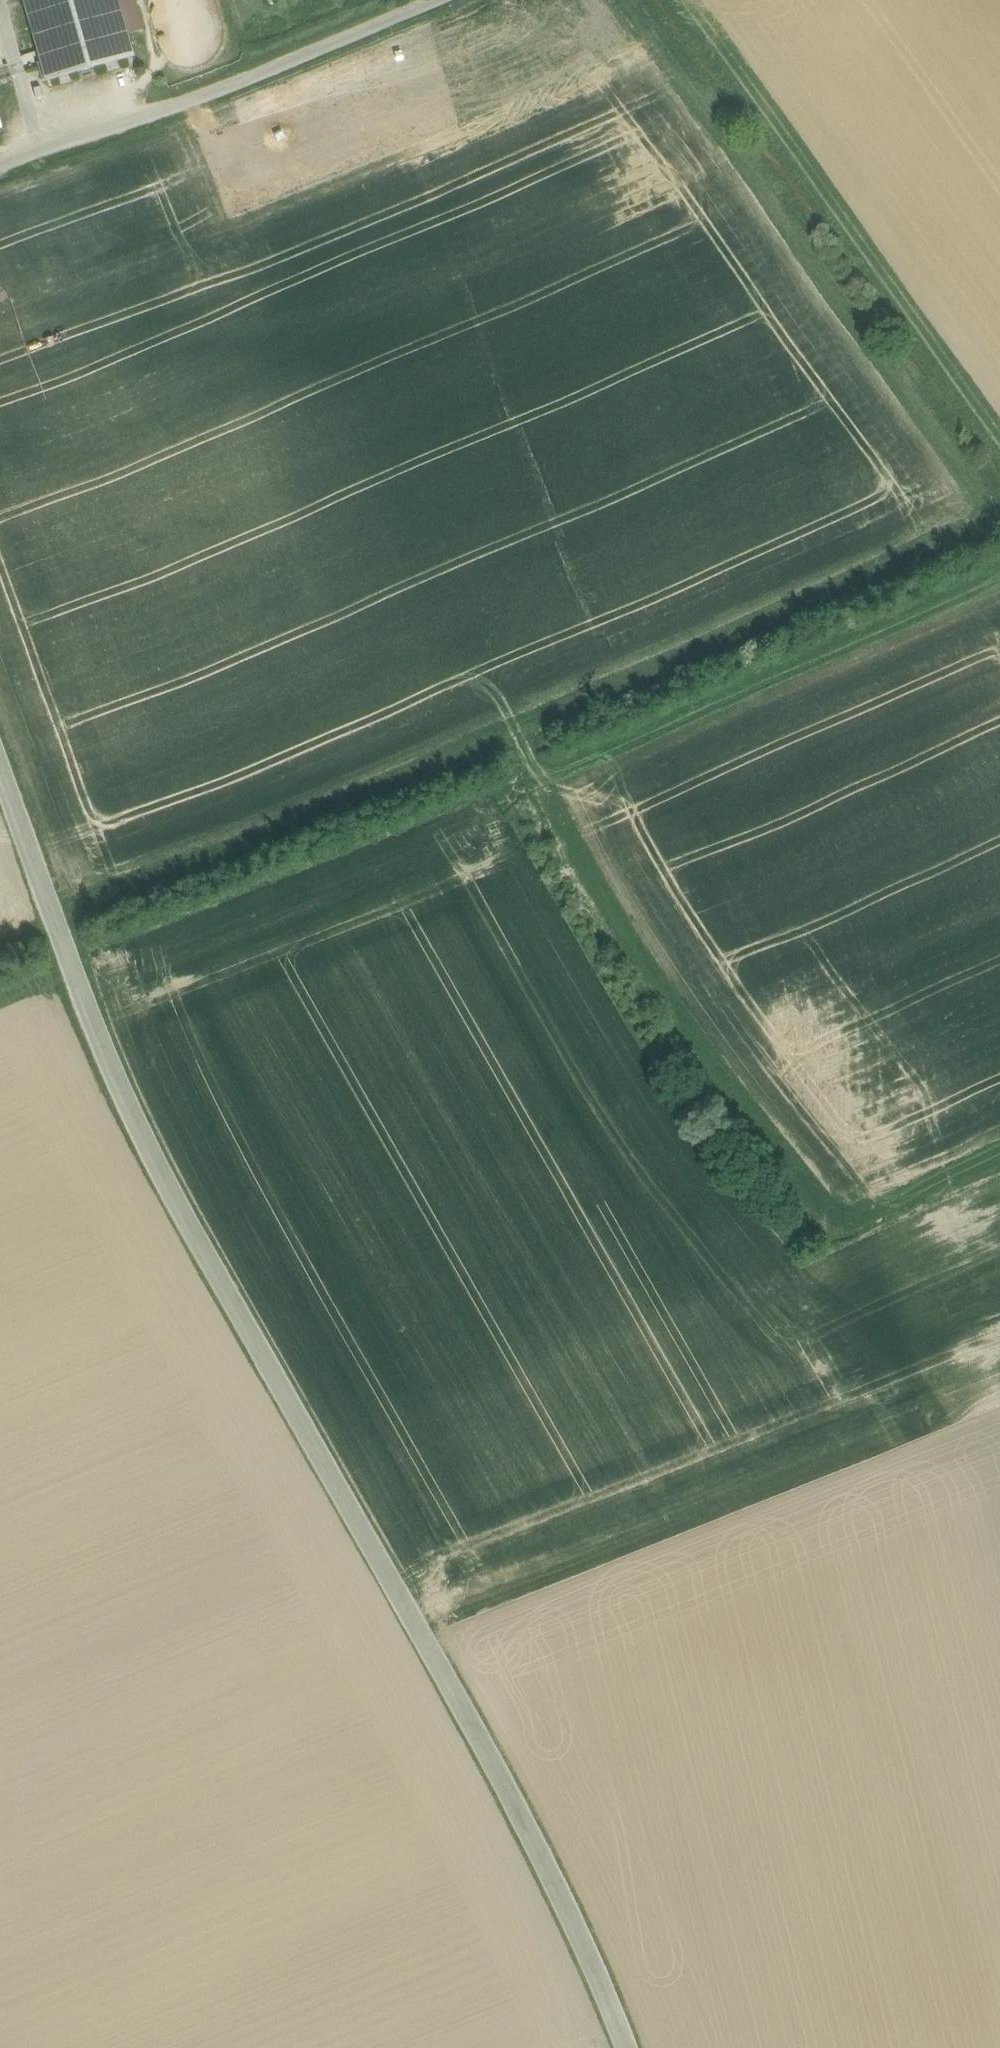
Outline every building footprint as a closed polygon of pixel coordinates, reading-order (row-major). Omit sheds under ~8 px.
[(48,81),(135,57),(119,0),(25,0),(48,81)]
